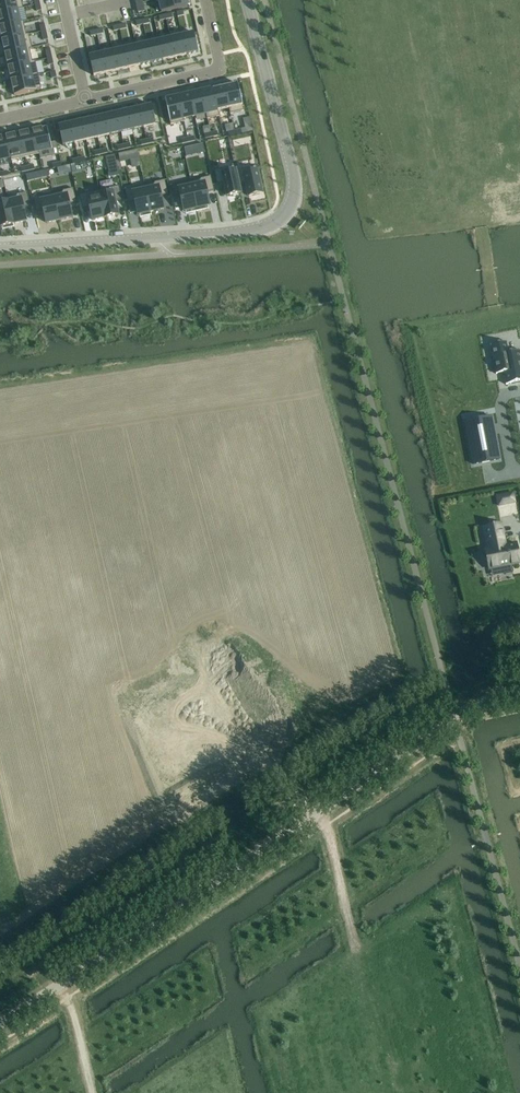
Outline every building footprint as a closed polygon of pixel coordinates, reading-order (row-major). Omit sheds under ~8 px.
[(16,9),(22,8),(20,0),(0,0),(0,13),(16,9)] [(161,12),(189,5),(188,0),(158,0),(161,12)] [(0,13),(0,26),(19,22),(16,9),(0,13)] [(0,26),(0,31),(2,40),(24,35),(25,35),(22,21),(21,22),(19,22),(0,26)] [(194,33),(182,36),(186,54),(198,51),(194,33)] [(24,35),(2,40),(5,54),(27,49),(28,49),(31,48),(28,34),(25,35),(24,35)] [(182,36),(171,38),(175,57),(186,54),(182,36)] [(171,38),(159,41),(163,59),(175,57),(171,38)] [(159,41),(147,44),(151,62),(163,59),(159,41)] [(147,44),(136,46),(140,64),(151,62),(147,44)] [(136,46),(125,49),(129,67),(140,64),(136,46)] [(27,49),(5,54),(8,67),(30,62),(31,62),(28,49),(27,49)] [(125,49),(113,51),(117,70),(129,67),(125,49)] [(113,51),(101,54),(105,72),(117,70),(113,51)] [(101,54),(89,57),(94,75),(105,72),(101,54)] [(30,62),(8,67),(11,81),(33,76),(37,75),(34,61),(31,62),(30,62)] [(33,76),(11,81),(14,94),(36,89),(40,88),(37,75),(33,76)] [(237,84),(225,87),(230,108),(230,112),(243,109),(242,105),(237,84)] [(225,87),(213,89),(218,110),(230,108),(225,87)] [(213,89),(202,92),(207,113),(208,117),(219,115),(218,110),(213,89)] [(202,92),(190,95),(195,116),(207,113),(202,92)] [(190,95),(179,97),(183,118),(195,116),(190,95)] [(179,97),(165,100),(170,121),(170,124),(184,121),(183,118),(179,97)] [(151,105),(140,108),(144,126),(155,123),(151,105)] [(140,108),(128,110),(132,128),(144,126),(140,108)] [(128,110),(116,113),(120,131),(132,128),(128,110)] [(116,113),(105,116),(109,134),(120,131),(116,113)] [(105,116),(93,118),(97,136),(109,134),(105,116)] [(93,118),(82,121),(86,139),(97,136),(93,118)] [(82,121),(70,124),(75,141),(86,139),(82,121)] [(70,124),(59,126),(63,144),(75,141),(70,124)] [(47,127),(33,130),(38,150),(51,147),(50,142),(47,127)] [(33,130),(20,133),(24,153),(25,156),(39,153),(38,150),(33,130)] [(20,133),(6,136),(11,156),(12,159),(25,156),(24,153),(20,133)] [(0,137),(0,159),(11,156),(6,136),(0,137)] [(56,141),(50,142),(51,147),(53,156),(59,154),(56,141)] [(204,144),(197,145),(199,153),(205,152),(204,144)] [(137,149),(119,154),(121,162),(130,160),(132,168),(141,166),(137,149)] [(115,154),(105,157),(110,177),(119,175),(115,154)] [(234,166),(213,171),(216,185),(223,183),(226,197),(240,194),(238,186),(238,185),(235,172),(234,166)] [(256,167),(235,172),(238,185),(245,184),(248,197),(262,194),(256,167)] [(210,177),(190,182),(196,209),(209,206),(206,193),(213,191),(210,177)] [(164,180),(144,185),(150,212),(163,209),(160,196),(167,194),(164,180)] [(190,182),(170,186),(173,200),(180,199),(183,212),(196,209),(190,182)] [(144,185),(124,189),(127,203),(135,202),(138,215),(150,212),(144,185)] [(119,186),(98,191),(105,218),(118,215),(114,202),(122,200),(119,186)] [(72,189),(52,193),(59,221),(71,218),(68,204),(76,203),(72,189)] [(98,191),(78,195),(81,210),(89,208),(92,221),(105,218),(98,191)] [(27,192),(7,197),(13,224),(26,221),(23,208),(30,206),(27,192)] [(52,193),(32,198),(35,212),(43,210),(46,224),(59,221),(52,193)] [(0,198),(0,226),(0,227),(13,224),(7,197),(0,198)] [(491,344),(496,373),(504,372),(506,384),(519,381),(519,350),(509,352),(507,341),(491,344)] [(492,416),(464,421),(473,465),(500,460),(492,416)] [(503,493),(496,495),(496,496),(498,506),(507,504),(505,494),(503,494),(503,493)] [(484,528),(488,548),(485,549),(490,569),(502,567),(504,573),(513,571),(512,565),(519,563),(519,562),(516,542),(506,544),(502,524),(484,528)]
